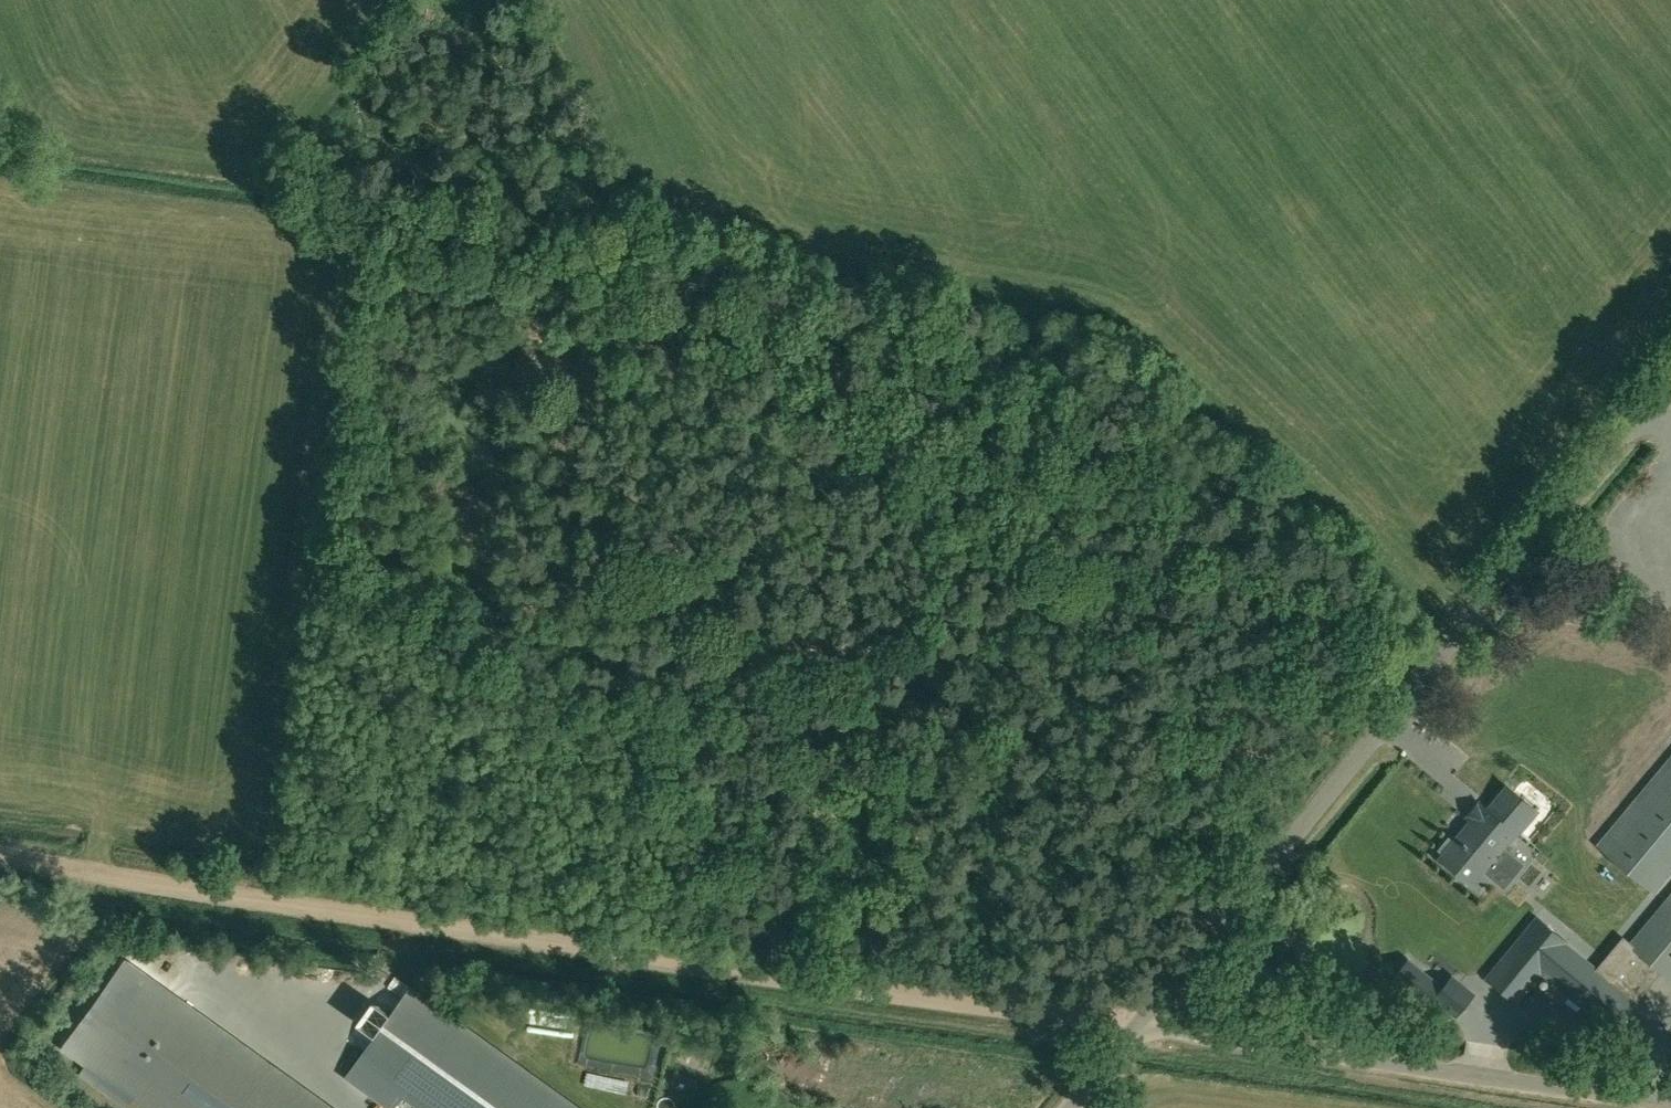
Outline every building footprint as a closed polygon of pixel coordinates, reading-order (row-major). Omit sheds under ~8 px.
[(1598,848),(1656,894),(1670,876),(1670,761),(1598,848)] [(1518,835),(1538,811),(1507,786),(1488,809),(1479,802),(1467,817),(1474,823),(1461,839),(1458,836),(1454,840),(1450,836),(1438,850),(1443,854),(1440,858),(1442,860),(1443,872),(1454,870),(1478,890),(1489,876),(1481,870),(1490,860),(1492,862),(1516,834),(1518,835)] [(1631,941),(1670,980),(1670,893),(1631,941)] [(1502,961),(1488,978),(1517,1002),(1542,975),(1616,1032),(1640,1002),(1639,1001),(1661,972),(1624,935),(1599,966),(1537,915),(1501,960),(1502,961)] [(63,1046),(149,1107),(333,1107),(126,959),(63,1046)] [(1425,972),(1411,990),(1429,1004),(1434,997),(1443,987),(1425,972)] [(411,985),(390,1013),(373,1000),(358,1022),(375,1034),(355,1063),(418,1107),(583,1107),(411,985)]
